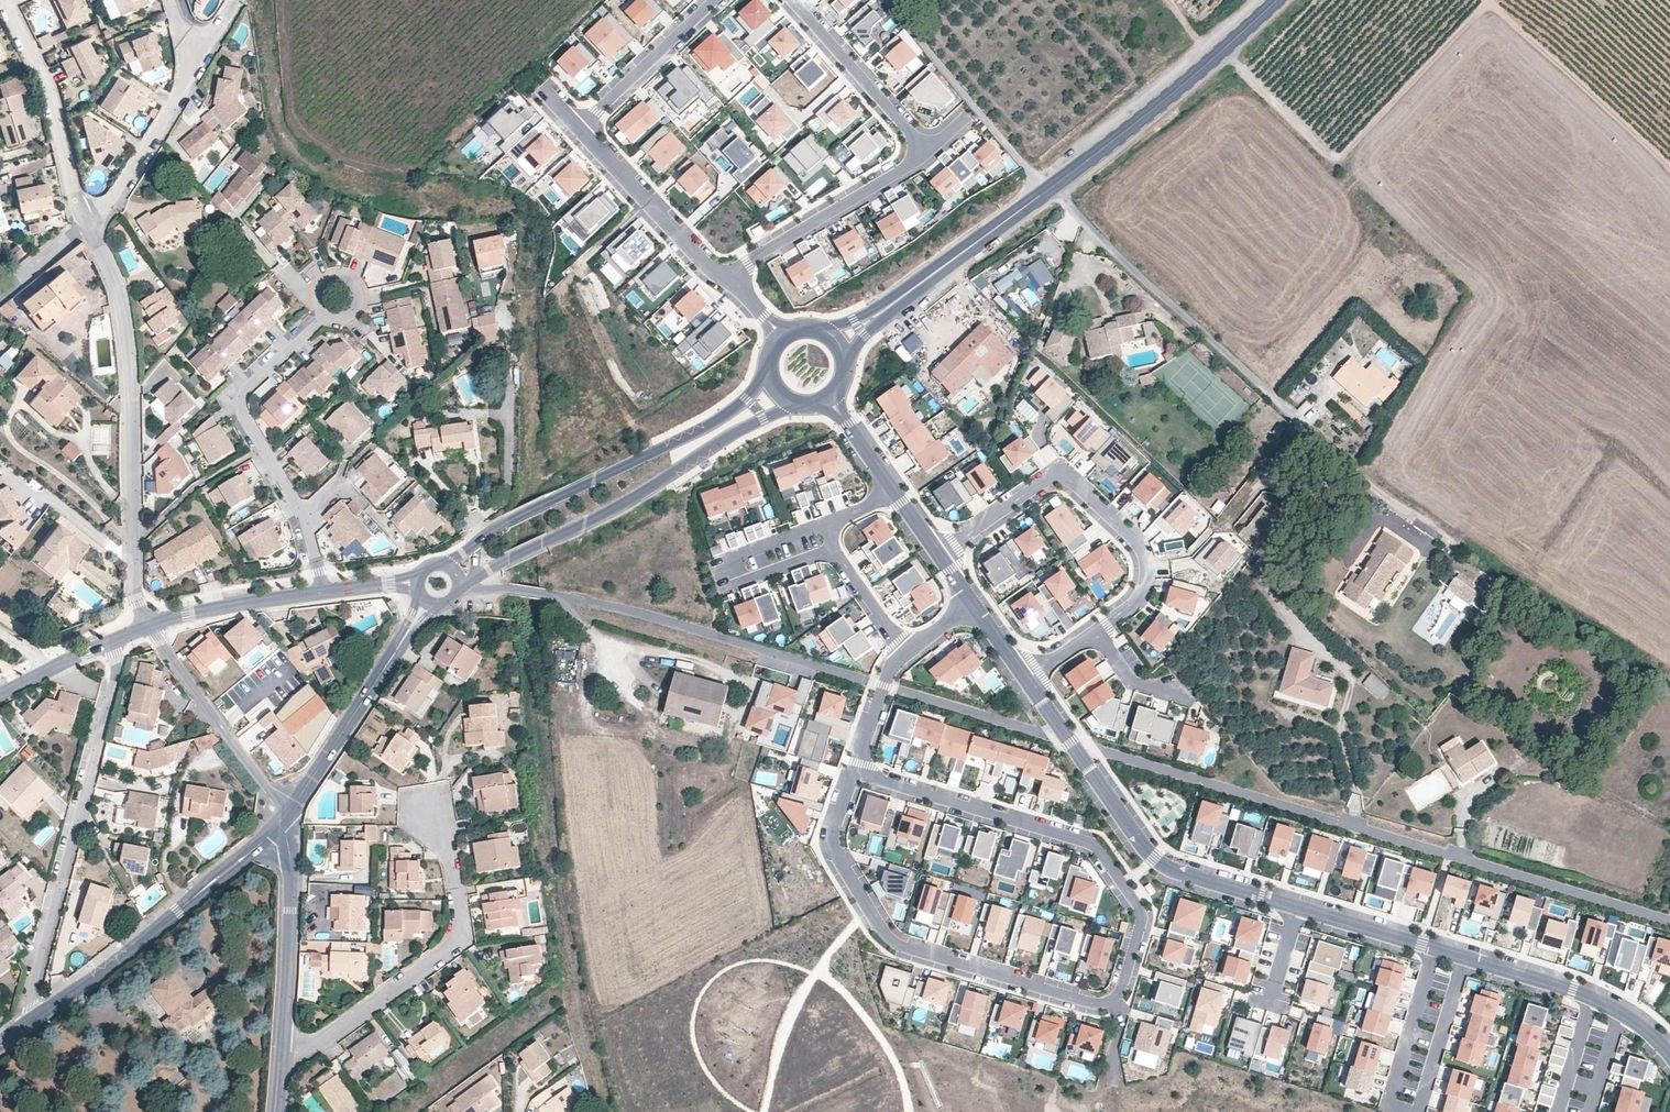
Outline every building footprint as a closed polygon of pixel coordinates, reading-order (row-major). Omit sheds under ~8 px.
[(88,17),(85,12),(67,20),(57,0),(53,0),(67,27),(88,17)] [(86,11),(80,0),(57,0),(67,20),(85,12),(86,11)] [(148,0),(114,0),(120,15),(149,3),(148,0)] [(654,0),(641,0),(627,13),(641,29),(651,20),(655,15),(657,18),(665,11),(654,0)] [(743,38),(750,46),(775,26),(767,16),(771,12),(761,0),(749,0),(733,14),(749,33),(743,38)] [(828,4),(838,15),(856,0),(832,0),(828,4)] [(873,12),(866,5),(847,22),(853,29),(851,31),(867,48),(875,41),(871,36),(873,28),(883,19),(875,10),(873,12)] [(633,38),(609,12),(585,34),(607,57),(620,45),(624,42),(626,44),(633,38)] [(759,53),(769,44),(783,59),(798,46),(785,30),(781,33),(775,27),(753,46),(759,53)] [(160,53),(156,41),(158,40),(154,31),(119,44),(126,63),(138,58),(143,71),(161,64),(157,54),(160,53)] [(50,35),(38,41),(43,51),(68,39),(64,32),(52,38),(50,35)] [(739,64),(746,57),(724,32),(717,38),(715,36),(694,55),(710,73),(719,65),(725,71),(736,60),(739,64)] [(897,35),(885,46),(892,53),(887,58),(900,72),(917,57),(897,35)] [(103,71),(86,37),(66,47),(70,56),(60,60),(69,77),(78,73),(82,81),(103,71)] [(598,60),(580,42),(558,62),(573,78),(588,64),(591,67),(598,60)] [(803,56),(791,67),(797,74),(795,76),(809,91),(825,77),(811,61),(809,63),(803,56)] [(712,94),(687,66),(681,72),(674,64),(661,76),(666,80),(658,87),(678,109),(696,93),(704,102),(712,94)] [(221,80),(217,99),(217,100),(219,100),(218,105),(216,106),(210,112),(220,123),(226,130),(243,116),(232,102),(234,91),(239,92),(243,71),(226,67),(224,80),(221,80)] [(954,99),(927,68),(905,88),(910,94),(911,93),(913,91),(919,98),(918,100),(935,106),(940,102),(945,107),(954,99)] [(0,84),(0,88),(3,98),(0,99),(0,124),(7,146),(34,139),(20,93),(28,90),(23,73),(0,84)] [(150,98),(118,78),(100,105),(120,119),(124,112),(131,116),(137,108),(139,103),(143,105),(145,107),(150,98)] [(248,112),(238,100),(239,92),(234,91),(232,102),(243,116),(248,112)] [(837,96),(817,115),(828,127),(835,120),(843,130),(858,116),(844,102),(843,103),(837,96)] [(801,129),(794,122),(792,124),(784,116),(767,97),(752,110),(761,120),(758,123),(775,140),(781,135),(787,142),(801,129)] [(190,99),(182,111),(191,117),(199,105),(190,99)] [(665,113),(653,99),(646,105),(644,102),(617,126),(632,142),(665,113)] [(506,155),(508,154),(514,148),(525,137),(519,131),(534,118),(526,109),(521,114),(519,116),(517,113),(519,111),(512,104),(490,123),(497,131),(506,142),(500,148),(506,155)] [(220,139),(212,130),(220,123),(210,112),(201,119),(205,123),(180,143),(194,160),(220,139)] [(792,124),(794,122),(786,114),(784,116),(792,124)] [(107,168),(124,141),(88,116),(81,118),(93,165),(100,163),(107,168)] [(497,131),(490,123),(484,128),(490,136),(497,131)] [(864,125),(842,144),(848,150),(849,149),(862,163),(878,148),(880,150),(888,144),(877,132),(870,138),(866,134),(869,131),(864,125)] [(664,126),(641,148),(647,155),(649,153),(664,168),(685,149),(664,126)] [(525,137),(514,148),(523,158),(529,152),(535,158),(530,162),(538,171),(558,152),(535,128),(525,137)] [(742,184),(763,164),(758,158),(759,157),(742,139),(741,140),(734,132),(729,136),(722,128),(707,141),(715,150),(719,146),(727,153),(728,152),(737,162),(738,162),(742,166),(733,174),(742,184)] [(823,162),(831,155),(812,134),(783,159),(799,176),(820,158),(823,162)] [(968,151),(980,164),(988,172),(1003,159),(987,141),(979,148),(975,144),(968,151)] [(514,148),(508,154),(517,163),(523,158),(514,148)] [(261,175),(267,168),(247,151),(236,164),(243,169),(223,195),(234,208),(242,198),(245,200),(259,183),(256,180),(261,175)] [(980,164),(968,151),(955,163),(946,152),(938,159),(947,169),(962,185),(973,175),(970,172),(980,164)] [(568,155),(563,160),(570,167),(572,164),(580,173),(582,170),(568,155)] [(690,159),(678,169),(685,177),(680,181),(693,196),(710,180),(690,159)] [(563,160),(547,175),(554,183),(557,180),(572,196),(588,181),(580,173),(572,164),(570,167),(563,160)] [(791,181),(778,166),(747,193),(756,202),(761,198),(766,203),(791,181)] [(952,189),(956,193),(963,187),(962,185),(947,169),(931,184),(943,197),(952,189)] [(31,187),(29,177),(14,180),(16,190),(31,187)] [(557,180),(554,183),(569,198),(572,196),(557,180)] [(50,205),(46,184),(31,187),(16,190),(21,211),(37,208),(50,205)] [(319,216),(293,185),(276,198),(281,203),(277,206),(274,209),(280,217),(290,228),(297,223),(300,220),(303,224),(311,223),(319,216)] [(893,189),(884,194),(891,206),(903,224),(920,214),(909,196),(900,201),(893,189)] [(598,200),(591,192),(562,219),(582,240),(590,232),(592,235),(618,211),(609,202),(607,204),(604,200),(606,198),(603,195),(598,200)] [(203,227),(202,210),(196,210),(196,202),(176,203),(176,206),(170,206),(172,210),(165,214),(162,210),(152,216),(150,213),(137,221),(147,236),(149,234),(155,244),(169,235),(168,233),(177,228),(178,228),(203,227)] [(903,224),(891,206),(883,211),(886,215),(875,222),(887,242),(906,231),(903,224)] [(37,208),(21,211),(22,220),(38,217),(37,208)] [(280,217),(274,209),(258,222),(267,233),(260,239),(273,256),(282,249),(280,246),(295,234),(280,217)] [(361,259),(374,228),(360,223),(358,230),(350,228),(352,222),(341,218),(332,243),(341,246),(339,250),(361,259)] [(302,230),(311,223),(303,224),(300,220),(297,223),(302,230)] [(130,234),(122,223),(114,229),(118,235),(121,232),(127,241),(132,238),(130,234)] [(755,236),(763,231),(760,226),(751,231),(755,236)] [(396,269),(407,241),(374,228),(361,259),(380,266),(382,263),(396,269)] [(624,232),(606,249),(613,256),(617,252),(632,268),(654,248),(639,231),(631,239),(624,232)] [(833,240),(848,266),(856,262),(854,258),(857,256),(855,253),(864,247),(855,231),(843,238),(841,235),(833,240)] [(584,242),(592,235),(590,232),(582,240),(584,242)] [(504,266),(502,253),(506,252),(503,236),(475,242),(481,271),(504,266)] [(429,245),(431,255),(435,272),(430,274),(432,284),(442,282),(454,280),(451,269),(457,268),(451,240),(429,245)] [(62,265),(81,249),(88,261),(92,258),(82,241),(45,271),(51,279),(64,268),(62,265)] [(812,253),(805,241),(797,246),(803,256),(814,276),(832,266),(821,248),(812,253)] [(18,245),(8,254),(16,262),(25,254),(18,245)] [(435,272),(431,255),(426,256),(430,274),(435,272)] [(814,276),(803,256),(783,267),(795,287),(814,276)] [(1022,265),(1017,269),(1023,278),(1017,282),(1021,287),(1031,281),(1036,288),(1053,278),(1041,258),(1028,266),(1022,265)] [(645,285),(657,298),(680,277),(665,262),(659,268),(653,261),(632,279),(641,288),(645,285)] [(396,269),(382,263),(380,266),(395,272),(396,269)] [(66,307),(84,293),(64,268),(51,279),(22,302),(30,312),(28,313),(43,332),(69,310),(66,307)] [(1023,278),(1017,269),(995,284),(1001,293),(1017,282),(1023,278)] [(469,328),(459,279),(454,280),(442,282),(432,284),(431,284),(442,334),(469,328)] [(267,312),(272,306),(274,308),(282,301),(267,286),(247,305),(258,317),(266,325),(268,327),(275,320),(269,314),(267,312)] [(146,311),(153,320),(149,323),(158,336),(153,339),(159,347),(171,338),(166,331),(179,322),(175,317),(184,311),(167,287),(157,294),(162,300),(146,311)] [(146,311),(162,300),(157,294),(156,292),(141,302),(146,311)] [(225,314),(237,302),(230,294),(218,306),(225,314)] [(689,295),(672,311),(681,320),(686,325),(702,310),(689,295)] [(417,328),(411,297),(383,303),(385,312),(387,312),(392,334),(417,328)] [(5,302),(0,306),(0,313),(9,320),(16,312),(5,302)] [(247,305),(246,304),(226,323),(228,324),(246,344),(253,337),(251,335),(257,329),(259,331),(266,325),(258,317),(247,305)] [(111,314),(110,306),(103,307),(104,315),(111,314)] [(681,320),(672,311),(669,314),(677,323),(681,320)] [(1145,323),(1143,312),(1134,314),(1137,325),(1145,323)] [(308,323),(315,317),(312,314),(306,321),(308,323)] [(499,339),(494,314),(478,317),(483,342),(499,339)] [(1135,339),(1132,326),(1137,325),(1134,314),(1117,318),(1118,324),(1116,324),(1115,323),(1114,323),(1113,323),(1112,324),(1111,324),(1110,320),(1104,321),(1103,318),(1082,323),(1091,360),(1111,355),(1112,358),(1114,360),(1121,359),(1122,356),(1120,343),(1135,339)] [(693,333),(685,340),(692,348),(705,362),(733,336),(720,322),(716,325),(709,318),(693,333)] [(1166,332),(1164,330),(1163,328),(1160,326),(1158,325),(1155,323),(1152,323),(1148,322),(1145,323),(1150,345),(1156,344),(1154,336),(1166,332)] [(246,344),(228,324),(208,343),(226,362),(227,364),(234,358),(232,356),(238,350),(240,352),(247,345),(246,344)] [(1076,334),(1057,324),(1053,333),(1067,340),(1059,355),(1064,357),(1076,334)] [(1013,356),(982,325),(932,374),(952,394),(981,364),(993,376),(1013,356)] [(422,346),(418,328),(417,328),(392,334),(391,334),(395,356),(400,355),(404,354),(408,370),(426,366),(424,356),(422,346)] [(257,329),(251,335),(253,337),(259,331),(257,329)] [(461,333),(447,334),(448,344),(462,343),(461,333)] [(894,347),(903,360),(925,346),(916,333),(894,347)] [(1059,355),(1067,340),(1053,333),(1045,348),(1059,355)] [(1043,346),(1035,339),(1033,343),(1032,344),(1039,351),(1043,346)] [(685,340),(677,348),(684,355),(692,348),(685,340)] [(226,362),(208,343),(189,360),(204,376),(213,368),(216,371),(226,362)] [(346,372),(360,358),(346,343),(335,345),(332,348),(327,343),(312,357),(313,359),(324,370),(331,378),(342,368),(346,372)] [(1163,366),(1181,355),(1177,349),(1160,361),(1163,366)] [(0,353),(0,364),(4,369),(13,360),(3,350),(0,353)] [(234,358),(240,352),(238,350),(232,356),(234,358)] [(81,396),(35,354),(15,375),(29,388),(40,376),(46,381),(41,387),(42,388),(29,403),(55,426),(64,416),(63,415),(81,396)] [(1377,395),(1385,387),(1384,386),(1351,357),(1333,379),(1366,408),(1377,395)] [(324,370),(313,359),(305,367),(308,370),(294,383),(307,397),(315,390),(320,395),(335,382),(331,378),(324,370)] [(402,387),(408,381),(389,360),(362,386),(372,396),(377,391),(384,398),(399,384),(402,387)] [(1391,379),(1372,362),(1366,370),(1384,386),(1391,379)] [(1065,390),(1040,366),(1028,378),(1036,387),(1032,391),(1049,407),(1065,390)] [(294,383),(308,370),(305,367),(287,383),(289,385),(298,394),(303,400),(307,397),(294,383)] [(207,379),(216,371),(213,368),(204,376),(207,379)] [(1139,375),(1141,385),(1153,382),(1151,372),(1139,375)] [(1391,379),(1384,386),(1385,387),(1391,392),(1401,381),(1394,375),(1391,379)] [(195,406),(171,380),(155,395),(167,407),(172,413),(166,418),(173,425),(157,440),(164,448),(168,443),(184,429),(178,422),(195,406)] [(298,412),(289,403),(298,394),(289,385),(287,383),(285,381),(276,390),(279,393),(264,407),(270,413),(281,425),(282,426),(298,412)] [(387,401),(402,387),(399,384),(384,398),(387,401)] [(888,421),(908,407),(911,405),(898,386),(878,400),(886,412),(883,414),(888,421)] [(1384,401),(1391,392),(1385,387),(1377,395),(1384,401)] [(264,407),(279,393),(276,390),(261,404),(264,407)] [(353,445),(371,427),(347,402),(326,421),(337,433),(342,433),(347,438),(353,445)] [(270,413),(264,407),(258,413),(274,431),(281,425),(270,413)] [(903,439),(921,426),(908,407),(888,421),(886,422),(892,430),(895,427),(903,439)] [(1104,430),(1089,415),(1085,419),(1076,410),(1067,420),(1076,429),(1072,433),(1087,448),(1104,430)] [(235,451),(226,435),(224,436),(212,416),(193,434),(211,464),(235,451)] [(1367,436),(1374,427),(1364,419),(1356,428),(1367,436)] [(477,449),(474,427),(468,428),(468,424),(427,430),(426,422),(413,424),(417,448),(433,445),(434,451),(445,450),(444,445),(465,443),(465,447),(466,451),(477,449)] [(376,438),(386,428),(381,423),(376,427),(379,430),(373,435),(376,438)] [(1021,464),(1040,450),(1029,434),(1004,452),(1006,455),(1000,459),(1011,475),(1017,470),(1016,468),(1021,464)] [(314,478),(330,463),(307,437),(290,453),(296,460),(294,461),(302,470),(304,468),(314,478)] [(938,440),(912,459),(917,466),(920,464),(926,472),(949,456),(938,440)] [(1137,460),(1117,441),(1102,455),(1117,470),(1125,462),(1130,468),(1137,460)] [(82,453),(71,442),(62,451),(73,462),(82,453)] [(164,448),(157,453),(162,459),(165,462),(161,465),(156,470),(157,481),(160,481),(160,495),(169,495),(191,475),(182,457),(168,443),(164,448)] [(64,468),(71,462),(59,449),(52,456),(64,468)] [(823,471),(825,477),(844,470),(836,449),(818,456),(823,471)] [(401,481),(375,453),(357,470),(369,482),(383,497),(401,481)] [(793,462),(794,464),(800,479),(823,471),(818,456),(817,453),(793,462)] [(800,479),(794,464),(774,472),(780,490),(801,483),(800,479)] [(962,484),(972,497),(979,492),(981,494),(996,483),(983,465),(968,475),(969,478),(962,484)] [(314,478),(304,468),(302,470),(312,480),(314,478)] [(759,493),(751,471),(734,477),(736,482),(718,489),(717,486),(700,492),(708,515),(725,508),(726,510),(744,503),(742,499),(759,493)] [(1166,487),(1149,472),(1130,492),(1146,508),(1166,487)] [(252,498),(244,484),(248,482),(249,481),(245,473),(219,488),(226,499),(232,509),(252,498)] [(1,474),(0,475),(0,521),(2,526),(26,514),(21,504),(17,506),(1,474)] [(966,505),(973,500),(972,497),(962,484),(957,477),(933,493),(946,511),(954,505),(957,509),(965,504),(966,505)] [(828,484),(833,498),(841,495),(836,481),(828,484)] [(255,495),(248,482),(244,484),(252,498),(255,495)] [(376,504),(383,497),(369,482),(362,489),(376,504)] [(833,498),(828,484),(820,487),(825,501),(833,498)] [(226,499),(219,488),(213,491),(209,494),(215,505),(220,502),(226,499)] [(810,506),(805,492),(796,495),(801,509),(810,506)] [(442,524),(416,497),(394,517),(402,526),(399,529),(405,536),(412,530),(417,535),(424,528),(430,535),(442,524)] [(232,509),(226,499),(220,502),(226,513),(232,509)] [(1209,508),(1215,514),(1225,505),(1219,499),(1209,508)] [(345,507),(340,501),(336,505),(341,510),(345,507)] [(771,503),(762,505),(766,518),(774,516),(771,503)] [(1133,503),(1126,510),(1137,520),(1144,513),(1133,503)] [(1201,520),(1184,504),(1166,522),(1183,538),(1201,520)] [(373,537),(345,507),(341,510),(336,505),(323,516),(329,522),(331,520),(335,523),(332,526),(328,530),(333,535),(334,537),(346,549),(356,539),(362,546),(373,537)] [(1047,517),(1072,554),(1073,553),(1085,545),(1090,541),(1064,505),(1047,517)] [(1252,542),(1275,514),(1265,506),(1246,529),(1245,528),(1241,533),(1252,542)] [(402,526),(394,517),(391,521),(399,529),(402,526)] [(281,539),(274,528),(276,526),(271,518),(238,537),(243,546),(250,542),(256,553),(260,551),(264,558),(268,557),(283,548),(279,540),(281,539)] [(2,526),(0,528),(0,534),(16,546),(29,529),(16,519),(2,526)] [(862,548),(873,564),(880,558),(886,566),(907,552),(896,536),(894,537),(881,519),(864,531),(871,542),(862,548)] [(219,548),(204,522),(180,537),(196,562),(198,565),(205,561),(203,558),(219,548)] [(89,546),(60,523),(32,558),(51,573),(66,553),(77,561),(89,546)] [(758,540),(766,537),(761,523),(753,526),(758,540)] [(744,529),(749,543),(758,540),(753,526),(744,529)] [(1014,536),(1007,541),(1016,553),(1023,548),(1028,555),(1045,544),(1033,528),(1017,539),(1014,536)] [(1368,594),(1393,557),(1406,565),(1413,554),(1414,553),(1414,552),(1413,552),(1413,551),(1385,532),(1376,546),(1378,547),(1371,557),(1372,558),(1355,584),(1351,581),(1344,592),(1347,595),(1346,597),(1365,610),(1367,607),(1374,612),(1381,602),(1368,594)] [(726,536),(731,550),(740,547),(735,533),(726,536)] [(334,537),(333,535),(331,538),(338,546),(340,543),(334,537)] [(196,562),(180,537),(155,552),(155,556),(167,575),(174,571),(187,563),(188,566),(196,562)] [(1242,557),(1228,544),(1221,545),(1214,539),(1194,561),(1203,568),(1205,566),(1218,577),(1225,569),(1229,572),(1242,557)] [(1029,572),(1016,553),(1007,541),(998,547),(1001,551),(984,562),(990,571),(988,573),(996,585),(1016,572),(1020,577),(1029,572)] [(1091,554),(1085,545),(1073,553),(1090,577),(1100,570),(1108,582),(1123,572),(1104,546),(1096,551),(1097,554),(1094,556),(1092,554),(1091,554)] [(219,548),(203,558),(205,561),(221,551),(219,548)] [(75,572),(81,564),(77,561),(66,553),(51,573),(58,578),(68,566),(75,572)] [(1381,602),(1406,565),(1393,557),(1368,594),(1381,602)] [(187,563),(174,571),(175,574),(188,566),(187,563)] [(925,583),(926,583),(915,567),(893,582),(899,591),(894,594),(899,602),(925,583)] [(800,568),(791,572),(796,586),(789,589),(798,614),(815,608),(814,605),(805,582),(800,568)] [(1041,592),(1047,602),(1055,597),(1064,610),(1072,604),(1065,594),(1074,588),(1062,571),(1038,588),(1041,592)] [(822,576),(805,582),(814,605),(831,599),(822,576)] [(1478,593),(1455,577),(1447,588),(1470,605),(1478,593)] [(1207,599),(1209,589),(1174,580),(1172,589),(1175,590),(1174,594),(1171,593),(1167,606),(1180,609),(1179,613),(1193,617),(1199,597),(1207,599)] [(925,583),(899,602),(904,609),(914,603),(921,613),(938,601),(925,583)] [(758,584),(750,587),(762,622),(764,626),(781,620),(771,594),(763,597),(758,584)] [(743,629),(762,622),(750,587),(741,590),(747,604),(735,608),(743,629)] [(74,605),(56,592),(48,603),(65,616),(74,605)] [(1044,615),(1052,609),(1049,605),(1047,602),(1041,592),(1033,597),(1030,594),(1012,606),(1025,624),(1038,616),(1043,612),(1044,615)] [(397,608),(392,599),(387,602),(392,611),(397,608)] [(1175,624),(1161,612),(1154,620),(1156,622),(1143,638),(1161,652),(1174,636),(1168,631),(1175,624)] [(873,648),(856,624),(855,625),(851,627),(846,620),(844,617),(819,634),(832,652),(843,644),(855,661),(873,648)] [(850,617),(846,620),(851,627),(855,625),(850,617)] [(319,657),(344,644),(339,634),(347,630),(342,620),(305,638),(306,641),(299,645),(298,643),(284,650),(303,673),(313,668),(320,683),(330,678),(319,657)] [(240,626),(227,637),(243,656),(263,639),(249,622),(242,628),(240,626)] [(352,640),(347,630),(339,634),(344,644),(352,640)] [(232,655),(212,632),(206,637),(202,633),(189,644),(195,652),(189,658),(203,675),(210,669),(208,666),(220,656),(225,661),(232,655)] [(811,633),(801,640),(807,650),(818,644),(811,633)] [(482,657),(486,651),(475,644),(470,651),(449,637),(435,658),(451,669),(453,666),(460,671),(458,674),(457,676),(467,682),(483,658),(482,657)] [(958,652),(957,650),(949,657),(963,675),(965,677),(981,664),(966,645),(958,652)] [(572,672),(573,650),(554,650),(554,672),(572,672)] [(1315,681),(1317,675),(1308,672),(1312,656),(1294,651),(1282,692),(1326,704),(1331,686),(1315,681)] [(963,675),(949,657),(931,671),(937,678),(949,686),(963,675)] [(1089,660),(1066,675),(1077,692),(1084,687),(1099,676),(1089,660)] [(148,716),(155,689),(159,690),(163,673),(156,671),(157,667),(142,663),(127,720),(155,727),(157,719),(148,716)] [(426,697),(432,688),(438,692),(444,682),(417,664),(411,673),(412,674),(395,699),(416,713),(416,712),(426,697)] [(718,729),(730,687),(676,673),(664,714),(718,729)] [(1102,674),(1099,676),(1084,687),(1089,695),(1083,699),(1092,713),(1112,699),(1114,698),(1105,685),(1108,683),(1102,674)] [(1388,690),(1372,675),(1363,684),(1380,699),(1388,690)] [(804,706),(813,681),(802,678),(798,692),(782,688),(781,693),(763,688),(750,732),(768,737),(774,715),(781,712),(790,714),(793,703),(804,706)] [(297,699),(277,716),(306,751),(312,747),(311,745),(316,741),(315,739),(321,734),(334,714),(309,683),(294,695),(297,699)] [(1077,692),(1083,699),(1089,695),(1084,687),(1077,692)] [(157,719),(164,691),(159,690),(155,689),(148,716),(157,719)] [(74,726),(81,697),(61,691),(58,702),(47,699),(34,712),(31,708),(23,716),(40,733),(53,720),(74,726)] [(830,726),(850,732),(852,724),(839,720),(845,700),(826,694),(820,714),(817,713),(815,722),(830,726)] [(422,716),(432,701),(426,697),(416,712),(422,716)] [(1112,699),(1092,713),(1101,727),(1122,733),(1130,708),(1121,705),(1122,702),(1112,699)] [(495,704),(470,706),(471,718),(472,722),(468,723),(469,733),(465,733),(467,746),(485,744),(485,748),(496,747),(495,732),(498,731),(495,704)] [(1159,711),(1140,705),(1133,727),(1139,729),(1136,739),(1147,743),(1149,733),(1152,734),(1159,711)] [(306,751),(277,716),(273,711),(260,721),(266,728),(273,722),(279,729),(268,739),(291,767),(308,753),(306,751)] [(1171,714),(1159,711),(1152,734),(1148,746),(1161,750),(1162,745),(1170,747),(1177,720),(1169,718),(1170,716),(1171,714)] [(898,756),(906,759),(912,737),(918,719),(895,712),(888,735),(898,738),(897,741),(902,743),(898,756)] [(939,749),(946,726),(918,718),(918,719),(912,737),(931,742),(930,746),(939,749)] [(74,726),(53,720),(40,733),(44,737),(55,727),(72,731),(74,726)] [(792,796),(816,802),(821,783),(815,782),(830,726),(815,722),(807,720),(796,757),(802,758),(792,796)] [(1186,720),(1178,748),(1206,757),(1213,734),(1197,729),(1198,724),(1186,720)] [(973,737),(974,734),(946,726),(939,749),(938,753),(957,758),(953,772),(962,775),(968,754),(973,737)] [(409,762),(406,760),(415,745),(422,736),(409,728),(405,734),(400,731),(393,742),(385,737),(374,753),(403,772),(409,762)] [(503,746),(502,731),(498,731),(495,732),(496,747),(503,746)] [(221,741),(215,734),(210,735),(213,747),(221,741)] [(213,747),(210,735),(194,740),(198,752),(213,747)] [(1001,746),(973,737),(968,754),(987,760),(986,763),(995,766),(1001,746)] [(182,759),(190,739),(164,747),(169,764),(174,761),(182,759)] [(164,747),(162,740),(155,742),(156,745),(152,746),(149,747),(150,752),(164,747)] [(1478,773),(1494,763),(1482,743),(1467,753),(1461,745),(1445,755),(1462,783),(1470,778),(1469,776),(1477,771),(1478,773)] [(409,762),(419,748),(415,745),(406,760),(409,762)] [(1024,769),(1029,754),(1001,746),(995,766),(992,777),(1000,779),(1005,763),(1024,769)] [(169,764),(164,747),(150,752),(149,752),(137,749),(133,766),(149,770),(169,764)] [(1045,777),(1049,760),(1029,754),(1024,769),(1020,785),(1028,787),(1031,777),(1043,781),(1045,777)] [(25,763),(0,789),(0,794),(21,815),(41,795),(46,799),(54,791),(25,763)] [(475,791),(477,791),(482,790),(485,812),(486,813),(518,808),(514,784),(506,786),(503,773),(472,778),(475,791)] [(1574,782),(1564,775),(1558,783),(1568,790),(1574,782)] [(1043,781),(1038,798),(1047,801),(1047,799),(1059,803),(1065,783),(1045,777),(1043,781)] [(181,813),(189,814),(190,811),(211,814),(223,816),(227,792),(186,785),(181,813)] [(374,814),(375,795),(377,795),(377,787),(351,787),(351,795),(339,795),(339,814),(374,814)] [(154,830),(159,795),(129,790),(127,801),(125,800),(122,819),(138,821),(137,827),(154,830)] [(485,812),(482,790),(477,791),(480,812),(485,812)] [(25,817),(44,797),(41,795),(21,815),(25,817)] [(806,803),(778,796),(776,801),(799,831),(803,832),(808,813),(804,812),(806,803)] [(891,829),(895,813),(887,811),(889,803),(869,797),(860,826),(881,832),(880,836),(888,838),(891,829)] [(1224,836),(1229,817),(1220,814),(1222,809),(1203,803),(1191,841),(1208,846),(1212,832),(1224,836)] [(899,831),(891,829),(888,838),(885,848),(894,851),(896,844),(907,847),(909,840),(920,843),(928,815),(910,810),(907,819),(903,818),(899,831)] [(1237,855),(1256,860),(1265,832),(1237,824),(1230,848),(1238,850),(1237,855)] [(359,833),(359,835),(359,841),(345,841),(343,841),(343,850),(341,850),(339,851),(339,872),(360,872),(361,868),(366,868),(366,841),(377,841),(378,825),(365,825),(365,833),(359,833)] [(944,827),(935,825),(924,859),(929,861),(930,858),(935,859),(939,848),(955,853),(962,830),(945,825),(944,827)] [(1287,853),(1297,856),(1303,836),(1293,833),(1294,830),(1278,826),(1270,851),(1281,855),(1286,856),(1287,853)] [(521,867),(518,847),(512,848),(509,832),(489,836),(490,841),(474,844),(479,874),(521,867)] [(968,836),(964,851),(973,854),(972,857),(989,862),(997,835),(988,832),(987,835),(979,832),(977,839),(968,836)] [(1214,836),(1211,847),(1220,849),(1223,839),(1214,836)] [(1304,866),(1332,875),(1341,845),(1313,837),(1304,866)] [(343,840),(331,840),(330,850),(341,850),(343,850),(343,841),(343,840)] [(1009,851),(1001,849),(994,875),(1015,882),(1018,872),(1022,873),(1031,845),(1013,840),(1010,849),(1011,849),(1011,852),(1009,851)] [(146,876),(151,848),(116,843),(115,852),(123,853),(122,863),(128,873),(146,876)] [(420,874),(420,862),(411,862),(411,853),(404,853),(404,847),(391,847),(391,889),(423,889),(423,874),(420,874)] [(1360,874),(1371,877),(1377,856),(1351,848),(1343,875),(1358,880),(1360,874)] [(886,851),(884,858),(897,862),(899,855),(886,851)] [(1281,855),(1270,851),(1268,857),(1279,860),(1281,855)] [(1043,873),(1032,870),(1028,882),(1047,888),(1050,879),(1057,881),(1064,858),(1049,853),(1043,873)] [(1404,891),(1412,866),(1386,859),(1379,883),(1396,888),(1393,900),(1401,902),(1404,891)] [(25,888),(22,885),(31,877),(19,864),(0,879),(0,903),(10,916),(19,910),(26,904),(20,897),(17,893),(25,888)] [(911,870),(890,864),(887,872),(884,871),(881,882),(884,883),(883,887),(887,894),(903,899),(911,870)] [(1081,868),(1071,865),(1061,896),(1074,900),(1071,908),(1088,913),(1090,905),(1095,907),(1100,889),(1095,887),(1096,886),(1092,885),(1094,881),(1088,879),(1090,875),(1080,872),(1081,868)] [(34,876),(39,871),(34,866),(29,871),(34,876)] [(1435,873),(1412,866),(1404,891),(1413,893),(1414,890),(1429,894),(1435,873)] [(1455,907),(1463,909),(1470,886),(1447,879),(1442,896),(1457,900),(1455,907)] [(1151,884),(1146,887),(1151,895),(1156,892),(1151,884)] [(102,929),(114,891),(91,885),(80,923),(93,927),(102,929)] [(1490,919),(1499,922),(1507,894),(1481,886),(1473,912),(1485,916),(1486,913),(1491,915),(1490,918),(1490,919)] [(946,912),(951,894),(926,887),(918,911),(935,916),(937,909),(946,912)] [(20,897),(28,892),(25,888),(17,893),(20,897)] [(515,927),(512,912),(522,910),(518,890),(482,896),(485,914),(488,914),(490,922),(492,921),(494,930),(515,927)] [(976,902),(951,894),(946,912),(941,928),(949,930),(952,920),(969,925),(976,902)] [(364,932),(366,896),(332,895),(331,920),(335,921),(335,931),(364,932)] [(1074,900),(1061,896),(1059,905),(1071,908),(1074,900)] [(44,904),(37,897),(33,901),(42,911),(44,904)] [(1536,933),(1543,909),(1533,906),(1534,902),(1517,897),(1510,922),(1526,927),(1525,929),(1536,933)] [(138,911),(131,900),(127,903),(133,913),(138,911)] [(1205,908),(1181,901),(1174,924),(1172,923),(1169,932),(1186,937),(1195,940),(1205,908)] [(1010,912),(985,905),(980,921),(989,923),(986,932),(1003,937),(1010,912)] [(13,920),(22,913),(19,910),(10,916),(13,920)] [(430,931),(430,911),(386,911),(386,930),(402,930),(402,933),(412,933),(421,933),(421,931),(430,931)] [(494,930),(492,921),(490,922),(488,914),(485,914),(488,931),(494,930)] [(1019,915),(1009,949),(1017,951),(1018,948),(1035,953),(1044,922),(1019,915)] [(1242,919),(1233,948),(1254,954),(1262,925),(1242,919)] [(1561,947),(1570,950),(1579,922),(1569,919),(1567,926),(1549,921),(1542,944),(1560,950),(1561,947)] [(1607,926),(1589,920),(1582,943),(1601,949),(1604,938),(1613,940),(1617,926),(1607,923),(1607,926)] [(93,927),(80,923),(78,930),(91,934),(93,927)] [(1078,932),(1053,925),(1049,939),(1057,942),(1054,952),(1071,957),(1078,932)] [(12,948),(20,942),(7,926),(0,931),(0,966),(7,961),(16,954),(12,948)] [(1186,937),(1169,932),(1162,956),(1164,956),(1164,959),(1191,967),(1196,950),(1184,946),(1186,937)] [(1113,943),(1087,935),(1081,953),(1090,956),(1087,965),(1105,970),(1113,943)] [(1642,964),(1651,967),(1653,962),(1669,967),(1669,942),(1650,937),(1647,947),(1642,964)] [(1642,964),(1647,947),(1622,939),(1614,968),(1639,975),(1642,964)] [(1311,961),(1308,970),(1332,978),(1335,969),(1340,971),(1346,949),(1319,941),(1313,962),(1311,961)] [(375,954),(375,943),(368,943),(367,943),(367,946),(366,954),(375,954)] [(234,955),(226,945),(214,954),(222,965),(234,955)] [(502,961),(505,961),(508,960),(509,968),(512,985),(524,983),(523,977),(535,976),(533,965),(542,964),(539,945),(501,951),(502,961)] [(364,979),(364,953),(331,952),(331,955),(323,955),(323,968),(322,968),(322,976),(330,976),(331,973),(350,974),(350,979),(364,979)] [(323,955),(323,953),(311,953),(311,968),(322,968),(323,968),(323,955)] [(1246,982),(1251,964),(1225,957),(1220,974),(1246,982)] [(12,967),(7,961),(0,966),(0,976),(12,967)] [(1406,967),(1383,961),(1376,985),(1380,986),(1398,992),(1406,967)] [(915,995),(917,989),(909,986),(906,985),(907,982),(910,983),(913,973),(886,965),(880,985),(886,1001),(911,1008),(915,995)] [(486,1004),(475,989),(478,987),(465,969),(455,975),(457,977),(447,984),(450,989),(445,993),(451,1002),(454,1000),(467,1019),(479,1011),(478,1010),(486,1004)] [(1332,978),(1308,970),(1305,979),(1308,980),(1303,999),(1324,1005),(1332,978)] [(209,1014),(224,1002),(211,986),(194,999),(172,971),(149,988),(170,1016),(163,1022),(174,1036),(207,1011),(209,1014)] [(1187,981),(1157,972),(1154,981),(1161,983),(1155,1002),(1179,1009),(1187,981)] [(919,980),(917,989),(915,995),(924,997),(924,999),(944,1005),(950,985),(930,979),(929,983),(919,980)] [(1222,993),(1224,986),(1203,980),(1189,1029),(1201,1033),(1204,1025),(1217,1028),(1227,994),(1222,993)] [(1151,1001),(1155,1002),(1161,983),(1157,982),(1151,1001)] [(1391,1017),(1398,992),(1380,986),(1373,1012),(1391,1017)] [(964,1005),(955,1002),(949,1022),(959,1025),(959,1022),(978,1028),(988,997),(968,991),(965,1000),(969,1001),(968,1005),(964,1004),(964,1005)] [(1482,991),(1480,997),(1476,996),(1471,1013),(1493,1020),(1500,996),(1482,991)] [(467,1019),(454,1000),(451,1002),(448,1004),(462,1023),(467,1019)] [(1005,1006),(996,1004),(990,1025),(999,1027),(1000,1023),(1021,1029),(1027,1008),(1006,1002),(1005,1006)] [(1528,1004),(1523,1024),(1542,1030),(1548,1010),(1528,1004)] [(1247,1017),(1261,1021),(1264,1010),(1250,1006),(1247,1017)] [(1385,1038),(1391,1017),(1373,1012),(1369,1010),(1362,1031),(1385,1038)] [(1486,1045),(1493,1020),(1471,1013),(1470,1013),(1468,1022),(1471,1023),(1466,1039),(1486,1045)] [(1335,1020),(1315,1014),(1311,1023),(1313,1024),(1306,1049),(1324,1055),(1335,1020)] [(1042,1021),(1033,1018),(1027,1040),(1036,1043),(1037,1041),(1038,1039),(1046,1041),(1045,1044),(1044,1049),(1056,1053),(1061,1038),(1057,1036),(1060,1027),(1063,1027),(1065,1019),(1053,1015),(1052,1018),(1044,1015),(1042,1021)] [(1163,1058),(1174,1022),(1158,1017),(1155,1027),(1142,1023),(1134,1049),(1163,1058)] [(1262,1028),(1263,1025),(1236,1017),(1233,1028),(1237,1029),(1236,1032),(1232,1031),(1227,1048),(1244,1053),(1243,1056),(1253,1059),(1254,1056),(1262,1028)] [(434,1022),(422,1032),(423,1034),(410,1044),(412,1046),(407,1050),(417,1063),(421,1059),(428,1055),(448,1041),(434,1022)] [(1542,1030),(1523,1024),(1517,1044),(1520,1045),(1524,1046),(1536,1050),(1542,1030)] [(1080,1035),(1071,1032),(1066,1050),(1075,1053),(1077,1046),(1097,1052),(1103,1032),(1083,1025),(1080,1035)] [(1574,1030),(1560,1025),(1557,1034),(1572,1039),(1574,1030)] [(1272,1031),(1262,1028),(1254,1056),(1264,1059),(1265,1056),(1279,1060),(1287,1032),(1273,1028),(1272,1031)] [(410,1044),(423,1034),(422,1032),(408,1042),(410,1044)] [(378,1061),(389,1053),(375,1033),(350,1051),(354,1058),(343,1066),(353,1079),(360,1074),(364,1071),(375,1063),(378,1061)] [(1479,1067),(1486,1045),(1466,1039),(1463,1039),(1457,1060),(1479,1067)] [(552,1072),(546,1063),(551,1059),(538,1041),(520,1054),(524,1060),(521,1062),(537,1084),(552,1072)] [(1374,1074),(1381,1048),(1362,1042),(1355,1068),(1374,1074)] [(1520,1045),(1514,1065),(1533,1070),(1539,1051),(1536,1050),(1524,1046),(1520,1045)] [(1551,1054),(1566,1059),(1569,1049),(1554,1045),(1551,1054)] [(1083,1050),(1081,1057),(1091,1060),(1093,1053),(1083,1050)] [(1563,1068),(1566,1059),(1551,1054),(1549,1063),(1563,1068)] [(428,1055),(421,1059),(425,1065),(432,1060),(428,1055)] [(1640,1081),(1643,1082),(1649,1063),(1630,1057),(1626,1067),(1613,1063),(1611,1072),(1624,1076),(1640,1081)] [(158,1086),(178,1071),(169,1059),(149,1075),(158,1086)] [(1252,1059),(1250,1068),(1262,1070),(1263,1062),(1252,1059)] [(370,1080),(384,1069),(378,1061),(375,1063),(364,1071),(370,1080)] [(1508,1084),(1524,1089),(1528,1090),(1533,1070),(1514,1065),(1508,1084)] [(1368,1094),(1374,1074),(1355,1068),(1352,1067),(1346,1088),(1368,1094)] [(337,1075),(334,1077),(329,1070),(316,1079),(321,1086),(318,1088),(335,1110),(332,1111),(355,1111),(361,1108),(354,1098),(348,1090),(337,1075)] [(1454,1070),(1447,1095),(1469,1102),(1476,1076),(1454,1070)] [(360,1080),(364,1078),(360,1074),(353,1079),(358,1085),(362,1083),(360,1080)] [(491,1091),(498,1087),(490,1075),(456,1100),(457,1102),(449,1108),(452,1111),(481,1111),(487,1107),(489,1111),(500,1103),(491,1091)] [(1624,1076),(1621,1087),(1623,1088),(1618,1106),(1638,1111),(1639,1111),(1644,1094),(1637,1092),(1640,1081),(1624,1076)] [(1505,1083),(1499,1103),(1518,1109),(1524,1089),(1508,1084),(1505,1083)] [(1540,1094),(1554,1098),(1557,1089),(1542,1085),(1540,1094)] [(358,1095),(353,1087),(348,1090),(354,1098),(358,1095)] [(578,1104),(573,1096),(575,1095),(569,1087),(553,1098),(547,1089),(532,1100),(541,1111),(577,1111),(578,1104)] [(592,1107),(589,1092),(581,1094),(585,1108),(592,1107)] [(1551,1107),(1554,1098),(1540,1094),(1537,1103),(1551,1107)] [(1447,1095),(1444,1104),(1447,1104),(1445,1108),(1444,1111),(1466,1111),(1469,1102),(1447,1095)] [(1496,1111),(1518,1111),(1518,1109),(1499,1103),(1496,1111)]
